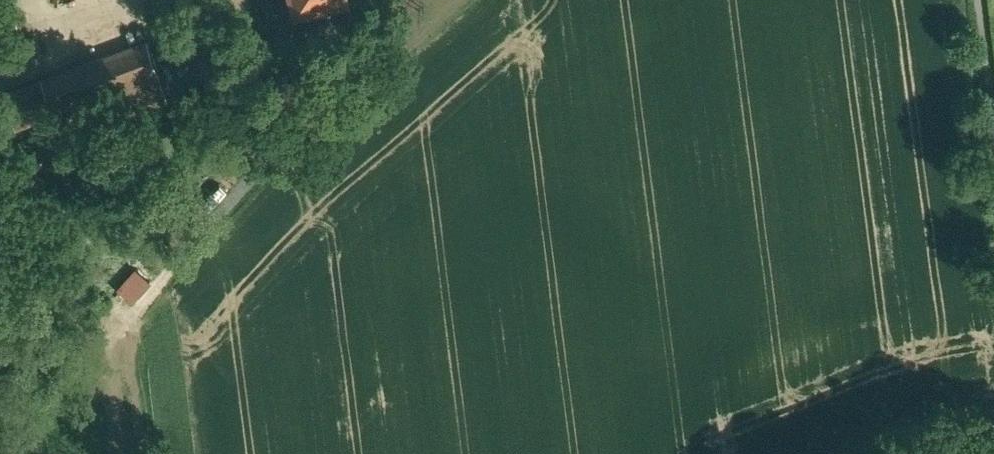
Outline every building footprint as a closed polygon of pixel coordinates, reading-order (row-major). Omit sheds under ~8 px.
[(296,11),(315,6),(317,11),(329,8),(328,3),(341,0),(293,0),(296,11)] [(148,39),(80,64),(93,99),(161,74),(148,39)]
